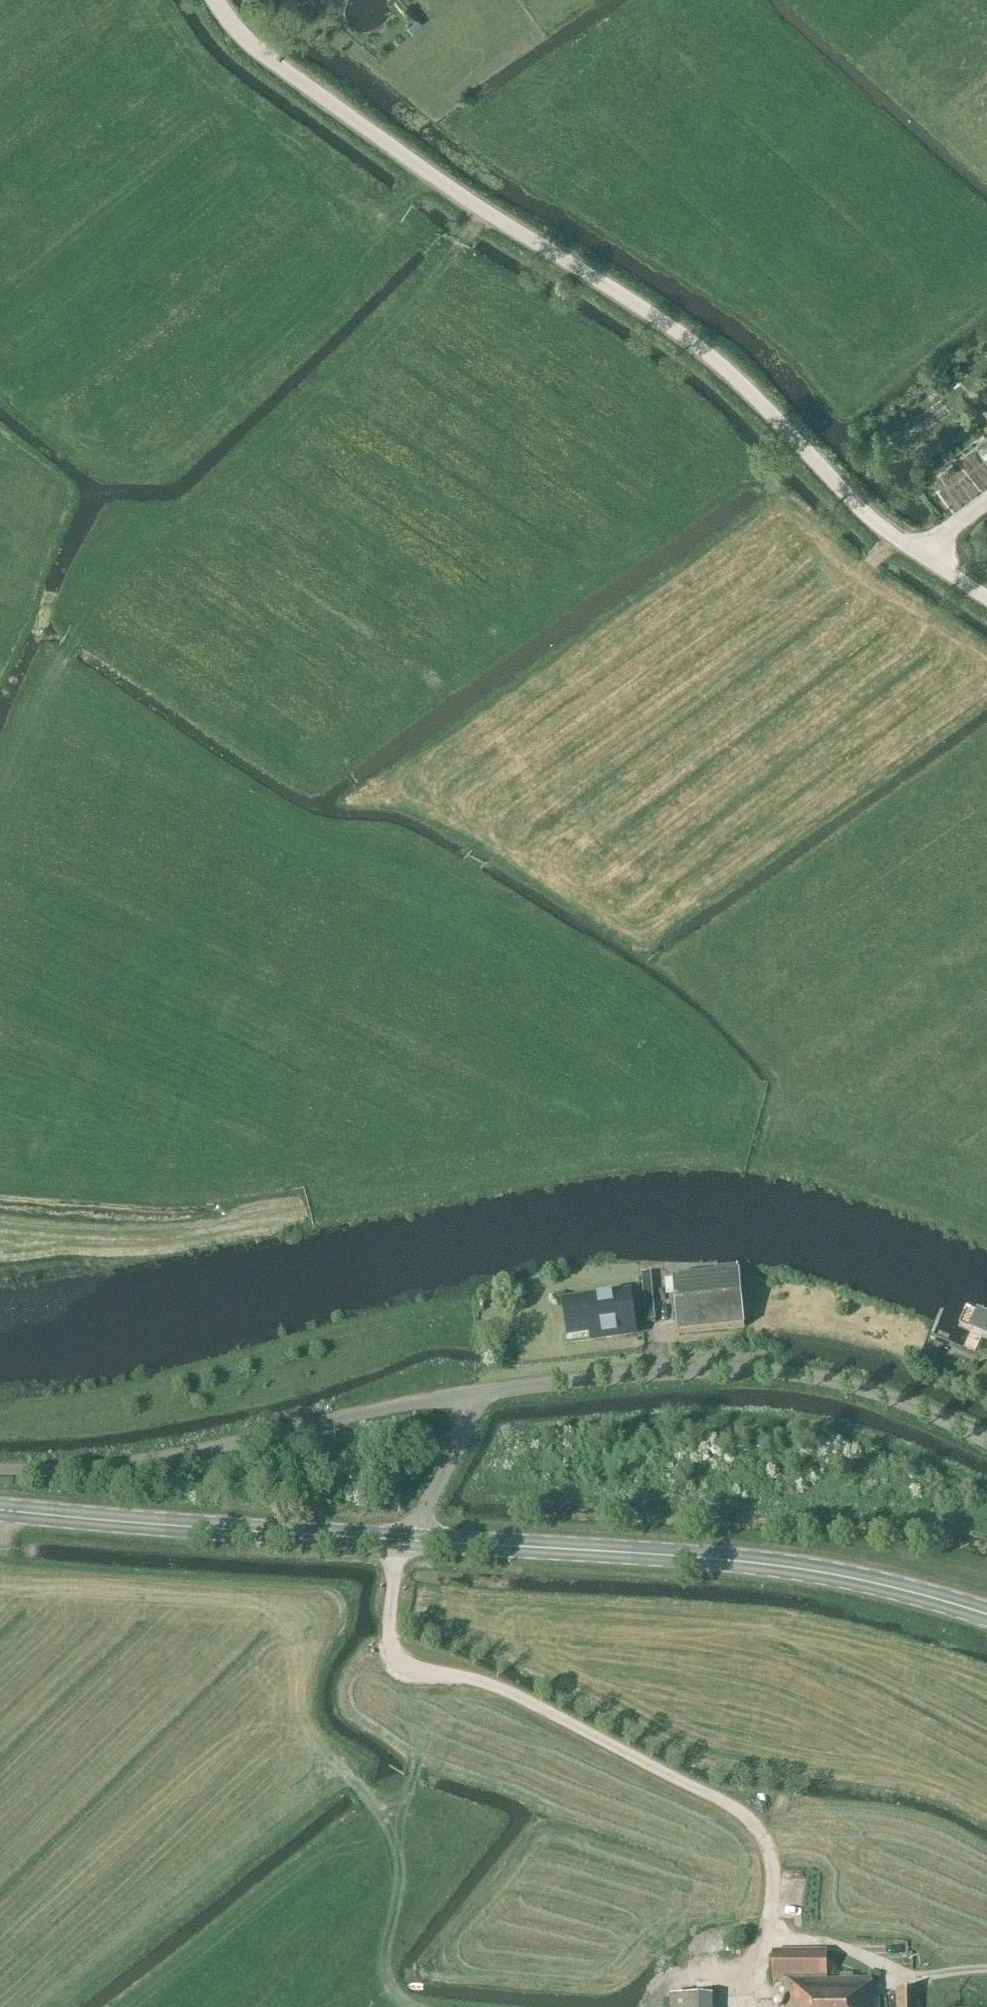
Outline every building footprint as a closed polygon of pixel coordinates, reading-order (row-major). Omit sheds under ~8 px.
[(416,18),(406,27),(412,33),(422,25),(416,18)] [(738,1275),(738,1267),(715,1269),(716,1277),(673,1280),(678,1334),(744,1328),(739,1274),(738,1275)] [(634,1335),(632,1326),(628,1297),(566,1305),(571,1335),(592,1332),(594,1340),(634,1335)] [(955,1327),(986,1341),(986,1314),(966,1304),(955,1327)] [(936,1361),(946,1341),(935,1335),(925,1355),(936,1361)] [(827,1953),(772,1953),(773,1983),(785,1983),(785,2006),(878,2006),(878,1997),(872,1997),(871,1981),(827,1982),(827,1953)] [(918,1992),(896,1992),(896,2006),(918,2006),(918,1992)] [(712,1997),(671,1998),(671,2006),(712,2006),(712,1997)]
